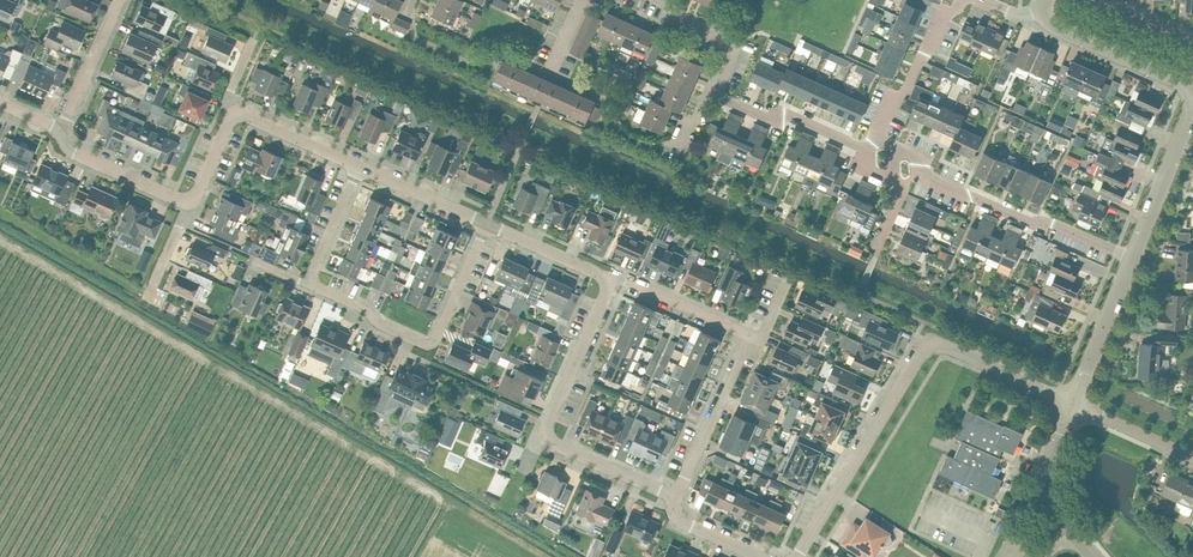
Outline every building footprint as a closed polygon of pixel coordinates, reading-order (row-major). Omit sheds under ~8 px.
[(6,20),(9,14),(10,15),(12,16),(14,16),(16,15),(17,14),(18,12),(24,0),(0,0),(0,17),(6,20)] [(96,4),(87,0),(68,0),(64,9),(89,21),(96,4)] [(373,0),(359,0),(358,1),(370,6),(367,13),(373,0)] [(367,13),(379,19),(390,23),(389,26),(395,29),(400,31),(404,22),(400,19),(394,17),(401,2),(401,1),(398,0),(373,0),(367,13)] [(462,2),(458,0),(437,0),(436,4),(457,13),(462,2)] [(559,0),(545,0),(542,5),(554,11),(559,0)] [(505,10),(508,4),(501,1),(498,7),(505,10)] [(917,23),(923,10),(912,5),(902,1),(900,6),(903,8),(899,16),(917,23)] [(451,25),(456,14),(457,13),(436,4),(430,16),(451,25)] [(175,12),(159,5),(156,11),(142,5),(135,21),(158,31),(165,16),(172,19),(175,12)] [(869,18),(873,10),(873,9),(867,6),(863,16),(869,18)] [(522,18),(525,11),(518,8),(515,15),(522,18)] [(477,22),(480,15),(474,12),(471,19),(477,22)] [(587,13),(585,19),(598,25),(601,19),(587,13)] [(610,39),(619,18),(607,13),(598,34),(610,39)] [(865,27),(869,18),(863,16),(859,24),(865,27)] [(911,37),(917,23),(899,16),(896,24),(892,22),(890,27),(911,37)] [(533,27),(536,20),(529,17),(526,23),(533,27)] [(622,44),(631,23),(619,18),(610,39),(622,44)] [(474,29),(477,22),(471,19),(468,26),(474,29)] [(585,19),(582,26),(595,32),(598,25),(585,19)] [(20,32),(22,28),(20,27),(22,24),(13,20),(10,28),(18,32),(20,32)] [(194,25),(203,29),(205,23),(196,20),(194,25)] [(545,32),(546,29),(548,25),(536,20),(533,27),(545,32)] [(962,29),(959,36),(960,37),(964,38),(971,41),(970,43),(982,48),(991,28),(985,25),(980,23),(981,20),(980,20),(977,26),(971,23),(966,21),(962,29)] [(77,48),(84,32),(73,27),(62,22),(58,33),(50,29),(43,43),(46,44),(57,49),(60,41),(77,48)] [(405,33),(410,24),(404,22),(400,31),(405,33)] [(634,50),(643,29),(631,23),(622,44),(634,50)] [(228,53),(231,45),(219,40),(222,33),(208,26),(204,34),(208,36),(201,51),(222,60),(225,52),(228,53)] [(582,26),(579,32),(592,38),(595,32),(582,26)] [(905,50),(911,37),(890,27),(888,33),(891,34),(888,42),(905,50)] [(1003,34),(991,28),(982,48),(995,54),(996,53),(1002,56),(1009,40),(1003,37),(1005,31),(1003,34)] [(646,55),(650,45),(655,34),(643,29),(634,50),(646,55)] [(177,38),(185,42),(189,34),(181,30),(177,38)] [(579,32),(576,39),(589,45),(592,38),(579,32)] [(857,44),(861,35),(855,32),(851,41),(857,44)] [(166,42),(157,38),(146,33),(143,40),(129,34),(122,50),(149,62),(156,46),(162,49),(166,42)] [(576,39),(573,46),(586,51),(587,48),(589,45),(576,39)] [(780,50),(783,44),(774,40),(771,46),(780,50)] [(811,51),(814,45),(805,41),(802,47),(811,51)] [(853,53),(857,44),(851,41),(847,51),(853,53)] [(1030,70),(1041,47),(1027,41),(1024,49),(1021,48),(1021,47),(1020,47),(1018,53),(1011,50),(1006,61),(1003,67),(996,84),(1001,86),(1002,84),(1004,85),(1011,70),(1015,72),(1018,65),(1030,70)] [(899,63),(905,50),(888,42),(884,50),(880,49),(878,54),(899,63)] [(790,54),(792,48),(783,44),(780,50),(790,54)] [(821,55),(823,49),(814,45),(811,51),(821,55)] [(573,46),(570,52),(583,58),(586,51),(573,46)] [(1054,62),(1051,61),(1054,53),(1041,47),(1030,70),(1043,76),(1040,83),(1044,85),(1039,97),(1040,97),(1038,100),(1045,103),(1053,84),(1059,72),(1052,68),(1055,62),(1054,62)] [(0,77),(6,63),(16,67),(21,56),(22,53),(12,48),(11,51),(10,50),(9,50),(8,50),(7,51),(6,51),(5,51),(4,52),(4,53),(3,54),(0,52),(0,77)] [(656,58),(659,51),(653,48),(649,55),(656,58)] [(212,90),(219,74),(203,67),(206,60),(195,55),(189,52),(183,64),(196,70),(191,80),(212,90)] [(30,62),(32,57),(22,53),(20,58),(30,62)] [(838,63),(840,57),(831,53),(829,59),(838,63)] [(296,64),(300,56),(294,54),(290,62),(296,64)] [(893,76),(899,63),(878,54),(876,58),(879,60),(876,68),(893,76)] [(598,65),(601,58),(594,55),(591,62),(598,65)] [(653,66),(656,58),(649,55),(646,62),(653,66)] [(697,76),(702,64),(682,55),(676,67),(697,76)] [(847,67),(850,61),(840,57),(838,63),(847,67)] [(605,68),(608,62),(601,58),(598,65),(605,68)] [(977,71),(980,64),(969,59),(966,66),(977,71)] [(597,121),(599,117),(602,108),(594,105),(595,102),(549,81),(503,60),(492,83),(537,103),(538,104),(585,125),(588,118),(597,121)] [(141,99),(148,85),(136,79),(140,71),(117,61),(110,76),(128,84),(124,91),(140,99),(141,99)] [(1059,72),(1053,84),(1064,89),(1064,90),(1077,96),(1080,89),(1089,69),(1072,61),(1070,67),(1063,64),(1059,72)] [(764,86),(772,68),(759,62),(751,80),(764,86)] [(864,74),(867,68),(858,64),(855,70),(864,74)] [(31,91),(41,70),(28,65),(19,86),(31,91)] [(942,76),(944,70),(945,70),(933,65),(929,74),(941,79),(942,76)] [(622,76),(625,69),(618,66),(615,73),(622,76)] [(691,88),(697,76),(676,67),(671,79),(691,88)] [(59,86),(66,72),(56,68),(53,76),(41,70),(31,91),(44,97),(50,82),(59,86)] [(262,71),(256,68),(251,80),(257,83),(254,89),(272,97),(273,95),(281,98),(288,83),(280,79),(282,75),(273,71),(272,73),(263,69),(262,71)] [(772,68),(764,86),(778,92),(780,86),(785,74),(772,68)] [(785,74),(780,86),(793,92),(803,71),(797,69),(796,72),(788,69),(787,68),(785,74)] [(873,78),(876,72),(867,68),(864,74),(873,78)] [(629,79),(629,78),(632,72),(625,69),(622,76),(629,79)] [(1103,103),(1108,91),(1111,85),(1103,82),(1106,76),(1089,69),(1080,89),(1093,94),(1090,101),(1101,105),(1102,106),(1103,103)] [(953,81),(955,75),(951,73),(944,70),(942,76),(949,79),(953,81)] [(806,98),(814,81),(806,77),(807,74),(803,71),(793,92),(806,98)] [(645,82),(648,75),(642,72),(639,79),(645,82)] [(967,72),(965,78),(981,84),(983,78),(967,72)] [(964,86),(967,80),(960,77),(955,75),(953,81),(957,83),(964,86)] [(642,89),(645,82),(639,79),(636,86),(642,89)] [(686,100),(691,88),(671,79),(666,91),(686,100)] [(1115,94),(1120,82),(1113,79),(1111,85),(1108,91),(1115,94)] [(819,104),(829,83),(824,80),(822,84),(814,81),(806,98),(819,104)] [(971,89),(974,84),(967,80),(964,86),(971,89)] [(326,89),(327,88),(314,82),(311,88),(302,84),(292,106),(308,113),(315,97),(321,100),(326,89)] [(204,107),(207,101),(205,100),(208,94),(183,83),(178,92),(185,96),(179,109),(188,113),(199,118),(202,112),(201,111),(202,107),(204,107)] [(833,110),(841,92),(832,88),(833,85),(829,83),(819,104),(833,110)] [(921,121),(931,101),(930,100),(934,92),(916,84),(909,98),(917,101),(910,116),(921,121)] [(681,112),(686,100),(666,91),(661,103),(672,108),(681,112)] [(1156,114),(1162,101),(1140,91),(1135,103),(1134,104),(1156,114)] [(848,95),(841,92),(833,110),(846,116),(855,94),(850,92),(848,95)] [(631,104),(634,97),(628,94),(625,101),(631,104)] [(859,122),(859,121),(867,104),(858,100),(860,96),(855,94),(846,116),(859,122)] [(110,135),(118,116),(121,110),(108,105),(110,102),(102,98),(95,113),(103,117),(96,131),(109,137),(110,135)] [(355,115),(360,104),(361,102),(354,99),(351,107),(335,100),(326,121),(342,128),(349,112),(355,115)] [(661,103),(652,99),(646,111),(667,120),(672,108),(661,103)] [(981,107),(984,102),(977,99),(974,104),(981,107)] [(1131,102),(1126,100),(1120,112),(1119,112),(1117,118),(1123,121),(1129,124),(1132,118),(1151,126),(1156,114),(1134,104),(1135,103),(1131,102)] [(403,104),(397,101),(392,112),(399,115),(403,104)] [(628,111),(631,104),(625,101),(622,108),(628,111)] [(933,126),(942,106),(931,101),(921,121),(933,126)] [(989,111),(991,106),(984,102),(981,107),(989,111)] [(1109,106),(1103,103),(1102,106),(1101,105),(1099,109),(1106,112),(1109,106)] [(412,106),(411,116),(423,117),(423,107),(412,106)] [(944,131),(953,110),(942,106),(933,126),(944,131)] [(121,140),(133,115),(121,110),(119,116),(118,116),(110,135),(121,140)] [(960,126),(965,116),(953,110),(944,131),(954,136),(955,136),(959,126),(960,126)] [(1076,110),(1073,120),(1082,122),(1085,113),(1076,110)] [(389,132),(396,116),(383,111),(380,118),(369,113),(359,136),(375,143),(382,128),(389,132)] [(662,132),(667,120),(646,111),(641,123),(662,132)] [(169,122),(172,117),(163,112),(160,118),(169,122)] [(721,150),(737,115),(730,112),(723,128),(717,125),(717,126),(710,123),(704,136),(711,139),(708,145),(721,150)] [(1012,121),(1014,116),(1007,113),(1005,118),(1011,121),(1012,121)] [(142,127),(145,121),(133,115),(121,140),(133,145),(142,127)] [(730,165),(734,156),(742,137),(736,134),(744,118),(737,115),(721,150),(717,159),(730,165)] [(434,133),(435,130),(440,119),(433,116),(426,129),(434,133)] [(1021,129),(1025,121),(1014,116),(1012,121),(1011,121),(1010,124),(1021,129)] [(1114,140),(1136,149),(1139,151),(1145,138),(1142,137),(1126,130),(1129,124),(1123,121),(1114,140)] [(1034,131),(1036,125),(1030,122),(1027,128),(1034,131)] [(746,161),(762,126),(755,123),(748,139),(742,137),(734,156),(746,161)] [(1041,135),(1044,129),(1036,125),(1034,131),(1041,135)] [(759,167),(763,159),(768,148),(762,145),(769,129),(762,126),(746,161),(759,167)] [(971,131),(960,126),(959,126),(955,136),(954,136),(949,147),(961,152),(971,131)] [(154,132),(142,127),(133,145),(145,151),(154,132)] [(1071,136),(1073,132),(1064,127),(1062,132),(1071,136)] [(414,136),(400,130),(391,150),(402,155),(402,153),(416,159),(425,138),(424,134),(419,132),(415,133),(414,136)] [(473,134),(469,132),(464,130),(460,138),(469,142),(473,134)] [(794,170),(809,134),(803,131),(795,147),(789,144),(781,164),(794,170)] [(973,157),(977,146),(982,136),(971,131),(961,152),(973,157)] [(157,156),(165,137),(154,132),(145,151),(157,156)] [(1056,141),(1059,135),(1052,132),(1049,138),(1056,141)] [(806,175),(815,155),(809,153),(816,137),(809,134),(794,170),(806,175)] [(937,134),(933,145),(939,148),(944,136),(937,134)] [(182,153),(189,139),(181,135),(178,143),(165,137),(157,156),(156,158),(168,164),(175,150),(182,153)] [(1068,146),(1070,140),(1059,135),(1056,141),(1068,146)] [(0,148),(0,151),(7,154),(3,161),(17,167),(14,174),(26,180),(35,160),(30,158),(33,151),(26,147),(27,146),(19,143),(19,144),(12,141),(12,140),(5,136),(0,148)] [(459,140),(454,152),(430,141),(425,153),(432,156),(427,166),(445,174),(451,159),(459,163),(468,144),(459,140)] [(1102,147),(1098,155),(1116,162),(1122,165),(1124,159),(1125,160),(1134,164),(1137,165),(1143,152),(1139,151),(1136,149),(1114,140),(1109,150),(1102,147)] [(816,187),(819,181),(834,145),(828,142),(826,145),(821,158),(815,155),(806,175),(803,182),(816,187)] [(837,195),(847,173),(839,170),(840,167),(834,164),(841,148),(834,145),(819,181),(831,186),(829,192),(837,195)] [(261,153),(250,148),(241,166),(253,172),(255,168),(273,176),(281,158),(262,149),(261,153)] [(986,178),(996,157),(984,152),(975,173),(986,178)] [(1077,167),(1080,160),(1068,154),(1067,155),(1064,162),(1077,167)] [(1099,165),(1094,175),(1104,180),(1122,188),(1126,190),(1132,177),(1120,172),(1119,171),(1122,165),(1116,162),(1098,155),(1095,163),(1099,165)] [(997,183),(1008,159),(1003,156),(1002,160),(996,157),(986,178),(997,183)] [(1009,188),(1018,167),(1011,164),(1013,161),(1008,159),(997,183),(1009,188)] [(485,192),(494,172),(470,161),(461,181),(485,192)] [(65,206),(70,194),(75,184),(65,179),(66,175),(41,164),(32,183),(57,194),(54,201),(65,206)] [(1020,193),(1029,172),(1018,167),(1009,188),(1020,193)] [(1031,198),(1040,177),(1029,172),(1020,193),(1031,198)] [(319,176),(318,175),(317,174),(316,173),(315,173),(313,173),(312,173),(311,174),(311,175),(310,176),(302,173),(302,174),(307,176),(302,186),(296,198),(306,202),(303,209),(306,210),(309,211),(317,215),(324,199),(315,195),(321,181),(318,180),(318,179),(319,179),(319,178),(319,176)] [(231,175),(227,184),(233,187),(236,180),(235,176),(231,175)] [(1047,192),(1054,177),(1049,175),(1047,180),(1040,177),(1031,198),(1042,203),(1047,192)] [(852,218),(868,182),(862,179),(854,196),(848,193),(840,212),(852,218)] [(1075,190),(1081,192),(1098,200),(1101,193),(1109,197),(1120,202),(1126,190),(1122,188),(1104,180),(1099,192),(1084,185),(1084,186),(1075,182),(1072,188),(1075,190)] [(548,195),(550,189),(544,186),(533,181),(529,191),(522,187),(514,205),(531,212),(535,203),(543,206),(548,195)] [(869,233),(871,230),(878,214),(871,211),(874,204),(868,202),(875,185),(868,182),(852,218),(861,221),(859,226),(862,231),(869,233)] [(106,195),(102,193),(103,192),(91,187),(87,195),(78,191),(73,202),(70,209),(79,214),(83,206),(99,213),(97,216),(99,218),(104,221),(107,220),(108,217),(117,198),(107,194),(106,195)] [(1098,225),(1104,211),(1095,206),(1098,200),(1081,192),(1074,208),(1082,211),(1080,217),(1098,225)] [(252,202),(247,200),(235,195),(232,202),(221,197),(215,210),(237,220),(240,212),(246,215),(252,202)] [(385,219),(385,217),(390,207),(370,197),(364,210),(366,211),(385,219)] [(13,209),(16,201),(11,199),(8,201),(6,205),(13,209)] [(552,202),(547,213),(554,216),(552,220),(559,223),(559,226),(563,227),(565,226),(568,227),(572,216),(576,208),(561,201),(560,203),(552,199),(552,202)] [(927,202),(923,210),(916,206),(911,218),(932,227),(937,216),(941,208),(926,201),(926,202),(927,202)] [(154,238),(161,222),(145,215),(147,211),(128,203),(123,214),(116,228),(122,231),(119,238),(139,247),(145,234),(154,238)] [(233,242),(238,232),(239,229),(234,227),(237,220),(215,210),(209,223),(221,228),(218,235),(233,242)] [(303,249),(306,241),(305,241),(308,235),(292,228),(294,224),(297,217),(283,211),(280,218),(279,222),(280,225),(285,227),(280,238),(303,249)] [(309,211),(305,221),(313,224),(313,223),(316,218),(317,215),(309,211)] [(379,231),(385,219),(366,211),(361,223),(379,231)] [(588,214),(583,225),(590,228),(591,227),(593,228),(592,229),(589,237),(595,239),(595,242),(599,243),(602,242),(604,243),(609,232),(614,220),(600,214),(599,215),(589,211),(588,214)] [(975,251),(991,215),(985,212),(977,228),(971,226),(966,237),(962,245),(975,251)] [(632,227),(639,232),(650,220),(644,214),(632,227)] [(988,256),(996,237),(991,235),(998,218),(991,215),(975,251),(988,256)] [(417,233),(418,230),(423,219),(416,216),(409,230),(414,232),(417,233)] [(932,241),(935,236),(929,233),(932,227),(911,218),(906,229),(932,241)] [(1089,230),(1091,224),(1080,219),(1077,224),(1089,230)] [(408,224),(401,220),(399,225),(406,228),(408,224)] [(374,243),(379,231),(361,223),(355,234),(374,243)] [(1001,262),(1016,226),(1010,223),(1002,240),(996,237),(988,256),(1001,262)] [(961,240),(964,234),(966,229),(960,226),(958,231),(955,237),(961,240)] [(1013,267),(1022,248),(1016,246),(1023,229),(1016,226),(1001,262),(1013,267)] [(451,249),(457,236),(436,227),(431,239),(449,248),(451,249)] [(932,241),(906,229),(901,240),(922,249),(924,243),(932,246),(934,241),(932,241)] [(411,239),(414,232),(409,230),(406,237),(411,239)] [(813,232),(811,235),(818,238),(821,232),(817,230),(813,232)] [(645,259),(646,256),(650,248),(653,242),(645,239),(643,242),(623,233),(615,250),(626,255),(626,254),(630,256),(630,257),(638,261),(640,256),(645,259)] [(369,254),(374,243),(355,234),(350,246),(369,254)] [(653,242),(650,248),(646,256),(652,259),(649,265),(658,269),(659,268),(664,270),(664,271),(674,275),(678,264),(683,255),(668,248),(670,243),(655,237),(653,242)] [(958,247),(961,240),(955,237),(952,244),(950,244),(949,248),(956,251),(958,247)] [(299,256),(303,249),(280,238),(274,251),(265,247),(260,258),(275,265),(280,255),(296,261),(298,256),(299,256)] [(444,260),(449,248),(431,239),(425,251),(444,260)] [(916,261),(922,249),(901,240),(896,252),(916,261)] [(1049,251),(1052,245),(1042,241),(1040,247),(1049,251)] [(209,251),(192,244),(191,247),(188,247),(185,253),(187,255),(185,259),(207,269),(214,254),(223,258),(227,250),(212,244),(209,251)] [(392,244),(390,250),(397,253),(400,247),(392,244)] [(726,260),(731,249),(722,245),(717,256),(726,260)] [(364,266),(369,254),(350,246),(345,258),(364,266)] [(402,255),(405,248),(400,246),(400,247),(397,253),(402,255)] [(1073,280),(1079,267),(1065,261),(1069,253),(1056,247),(1052,255),(1058,258),(1052,271),(1057,273),(1073,280)] [(708,290),(713,279),(716,273),(695,263),(701,252),(692,248),(689,255),(684,266),(690,269),(685,282),(694,285),(694,284),(708,290)] [(425,252),(419,249),(414,260),(439,272),(444,260),(425,251),(425,252)] [(1179,249),(1176,280),(1183,280),(1183,288),(1192,288),(1192,249),(1179,249)] [(143,250),(135,267),(144,271),(151,254),(143,250)] [(393,261),(394,260),(397,253),(390,250),(386,258),(393,261)] [(1025,250),(1022,258),(1028,260),(1031,253),(1025,250)] [(951,262),(954,256),(948,253),(945,260),(951,262)] [(358,279),(363,268),(364,266),(345,258),(343,257),(337,270),(358,279)] [(506,283),(515,263),(503,257),(494,278),(506,283)] [(434,283),(439,272),(414,260),(414,261),(409,272),(415,275),(434,283)] [(947,270),(951,262),(945,260),(942,267),(947,270)] [(524,301),(531,286),(521,282),(528,268),(515,263),(506,283),(513,286),(510,294),(524,301)] [(739,306),(749,285),(739,281),(743,272),(729,265),(720,286),(726,289),(722,298),(739,306)] [(208,289),(212,280),(194,273),(191,281),(176,274),(170,289),(190,298),(197,284),(208,289)] [(385,276),(379,273),(376,280),(373,279),(370,286),(379,290),(385,276)] [(1057,273),(1051,286),(1048,284),(1044,292),(1057,298),(1060,291),(1074,297),(1080,283),(1073,280),(1057,273)] [(428,295),(434,283),(415,275),(409,287),(428,295)] [(490,285),(493,280),(483,276),(481,281),(490,285)] [(389,294),(394,283),(395,281),(393,280),(388,277),(382,291),(389,294)] [(550,303),(559,282),(547,277),(540,291),(531,286),(524,301),(535,305),(538,298),(550,303)] [(572,288),(559,282),(550,303),(546,310),(559,316),(557,320),(566,325),(575,306),(565,302),(572,288)] [(256,287),(255,286),(249,284),(247,288),(239,284),(230,304),(243,310),(245,306),(263,314),(268,304),(262,301),(266,292),(263,290),(263,289),(262,286),(260,285),(257,286),(256,287)] [(1039,294),(1041,289),(1032,284),(1029,290),(1039,294)] [(428,295),(409,287),(406,294),(401,292),(398,299),(403,301),(404,299),(425,309),(430,296),(428,295)] [(1175,287),(1175,294),(1168,294),(1167,314),(1159,313),(1158,326),(1170,327),(1185,328),(1187,303),(1191,303),(1191,296),(1192,296),(1192,288),(1183,288),(1175,287)] [(819,297),(803,290),(796,306),(819,317),(825,303),(833,307),(837,297),(822,290),(819,297)] [(1058,332),(1066,315),(1051,308),(1054,301),(1036,293),(1030,307),(1037,310),(1033,321),(1058,332)] [(299,329),(302,322),(307,311),(297,307),(298,303),(285,297),(280,308),(275,318),(299,329)] [(496,307),(484,301),(482,307),(471,302),(468,310),(470,311),(463,327),(481,335),(485,327),(487,328),(494,313),(494,312),(496,307)] [(654,310),(636,301),(634,305),(632,304),(628,314),(649,323),(654,310)] [(854,321),(855,317),(860,307),(850,303),(845,313),(844,317),(854,321)] [(214,320),(192,310),(186,325),(209,335),(215,321),(214,320)] [(889,348),(890,347),(892,346),(895,341),(893,339),(897,332),(880,325),(883,318),(866,310),(859,325),(867,328),(863,336),(889,348)] [(513,325),(517,316),(509,313),(505,321),(513,325)] [(649,323),(628,314),(630,315),(628,317),(627,317),(623,325),(643,334),(649,323)] [(533,322),(544,327),(547,320),(536,316),(533,322)] [(672,333),(678,320),(671,317),(665,330),(672,333)] [(787,327),(785,332),(786,333),(785,335),(807,345),(810,337),(818,340),(824,327),(819,325),(808,320),(803,317),(800,324),(792,320),(788,327),(787,327)] [(679,336),(685,324),(678,320),(672,333),(679,336)] [(337,332),(320,324),(311,344),(335,355),(326,373),(336,378),(342,366),(349,350),(342,347),(348,334),(337,330),(337,332)] [(638,346),(643,334),(623,325),(619,334),(621,335),(619,338),(638,346)] [(548,365),(558,343),(554,341),(557,334),(539,326),(536,333),(541,336),(531,358),(548,365)] [(695,328),(689,341),(696,344),(716,353),(720,344),(718,343),(720,339),(701,331),(695,328)] [(294,365),(298,357),(307,336),(297,332),(285,360),(294,365)] [(876,373),(879,366),(878,366),(880,360),(873,356),(876,349),(865,344),(844,334),(839,345),(857,353),(851,366),(862,371),(873,375),(875,373),(876,373)] [(665,344),(668,338),(662,335),(659,342),(665,344)] [(1177,344),(1178,336),(1158,335),(1157,345),(1141,344),(1139,377),(1151,377),(1159,378),(1162,343),(1177,344)] [(638,346),(619,338),(618,341),(616,340),(612,349),(633,358),(638,346)] [(674,348),(677,342),(671,339),(668,346),(674,348)] [(384,364),(388,353),(363,341),(358,354),(349,350),(342,366),(361,375),(365,365),(380,372),(384,364)] [(483,365),(490,350),(474,342),(470,351),(452,343),(445,361),(466,371),(472,359),(483,365)] [(665,344),(659,342),(656,348),(662,351),(665,344)] [(715,354),(716,353),(696,344),(690,356),(710,365),(714,356),(713,355),(714,353),(715,354)] [(674,348),(668,346),(665,352),(671,355),(674,348)] [(804,359),(807,352),(805,351),(794,346),(791,352),(778,347),(771,362),(782,367),(793,372),(793,370),(798,372),(801,365),(797,363),(800,357),(804,359)] [(513,362),(518,350),(510,347),(505,359),(513,362)] [(627,370),(633,358),(612,349),(609,358),(610,358),(609,361),(607,360),(607,361),(627,370)] [(674,364),(683,367),(686,359),(676,356),(674,364)] [(707,373),(710,365),(690,356),(685,367),(704,376),(705,372),(707,373)] [(652,359),(649,365),(654,368),(657,361),(652,359)] [(634,373),(627,370),(607,361),(603,370),(604,371),(603,374),(608,377),(605,383),(618,389),(621,383),(628,386),(634,373)] [(661,363),(658,369),(663,372),(666,365),(661,363)] [(652,374),(654,368),(649,365),(646,372),(652,374)] [(834,392),(847,398),(858,402),(865,387),(854,382),(857,375),(835,365),(834,367),(832,367),(830,368),(828,372),(829,374),(831,375),(829,380),(837,383),(834,392)] [(700,388),(704,380),(702,379),(704,376),(685,367),(680,379),(700,388)] [(505,375),(498,390),(504,393),(515,398),(518,390),(533,397),(541,380),(530,375),(517,370),(513,368),(509,376),(505,375)] [(407,374),(397,369),(393,378),(386,375),(381,385),(379,389),(390,395),(393,389),(415,399),(412,405),(422,410),(425,404),(426,404),(434,387),(424,382),(425,379),(408,371),(407,374)] [(661,378),(663,372),(658,369),(655,376),(661,378)] [(790,378),(782,375),(772,370),(769,377),(756,371),(754,371),(750,380),(752,380),(749,386),(772,397),(776,389),(785,388),(790,378)] [(673,376),(668,388),(674,391),(694,400),(695,400),(693,399),(694,396),(696,397),(700,388),(680,379),(673,376)] [(595,395),(599,385),(593,383),(589,392),(595,395)] [(772,397),(749,386),(746,392),(745,392),(741,400),(742,401),(742,402),(759,409),(756,416),(759,417),(774,424),(779,414),(767,409),(772,397)] [(690,409),(694,400),(674,391),(669,404),(660,400),(657,407),(665,411),(679,417),(682,410),(687,412),(689,409),(690,409)] [(839,427),(841,421),(844,420),(846,416),(845,413),(846,411),(835,407),(838,400),(819,392),(814,404),(820,407),(816,416),(839,427)] [(599,438),(608,417),(594,410),(598,402),(590,398),(582,417),(589,420),(584,431),(599,438)] [(516,436),(523,420),(504,411),(507,404),(498,400),(495,408),(500,410),(493,426),(516,436)] [(784,422),(783,426),(788,428),(790,429),(792,425),(799,409),(791,406),(784,422)] [(968,410),(962,423),(963,424),(961,429),(960,428),(955,438),(962,441),(954,457),(948,454),(939,473),(994,498),(1002,479),(992,475),(1000,457),(998,457),(1002,449),(1014,454),(1023,433),(1005,425),(1004,426),(968,410)] [(749,439),(759,417),(756,416),(746,411),(743,418),(734,414),(728,429),(749,439)] [(626,436),(634,418),(627,414),(623,423),(608,417),(599,438),(614,444),(619,433),(626,436)] [(839,427),(816,416),(812,426),(807,424),(804,425),(799,435),(814,442),(816,443),(819,436),(832,442),(833,440),(835,439),(837,435),(836,432),(839,427)] [(643,455),(653,433),(647,431),(647,429),(646,424),(643,423),(644,421),(637,418),(631,431),(637,434),(630,451),(637,455),(638,453),(643,455)] [(449,420),(439,441),(450,446),(459,425),(449,420)] [(500,468),(508,450),(492,443),(496,436),(485,431),(481,429),(475,442),(484,446),(478,458),(500,468)] [(740,461),(749,439),(728,429),(721,445),(728,448),(725,454),(740,461)] [(670,449),(676,436),(663,430),(660,436),(653,433),(643,455),(649,458),(648,460),(656,463),(663,446),(670,449)] [(814,468),(817,461),(820,460),(822,456),(821,453),(822,452),(811,447),(814,442),(799,435),(797,434),(788,456),(790,457),(814,468)] [(770,466),(778,444),(771,441),(763,463),(770,466)] [(811,475),(814,468),(790,457),(783,473),(780,472),(778,478),(794,486),(797,480),(807,485),(807,483),(810,482),(812,478),(811,475)] [(559,477),(546,471),(545,474),(543,474),(542,474),(541,475),(540,476),(540,478),(540,479),(541,480),(541,481),(538,488),(540,489),(537,496),(552,502),(548,511),(560,517),(572,490),(565,487),(567,483),(558,479),(559,477)] [(1171,472),(1166,483),(1162,493),(1178,500),(1174,508),(1175,510),(1188,516),(1190,516),(1189,517),(1192,519),(1192,482),(1171,472)] [(734,482),(738,475),(732,473),(729,480),(728,480),(717,506),(722,508),(723,506),(730,509),(738,492),(731,489),(734,482)] [(717,506),(728,480),(723,477),(720,484),(706,477),(699,492),(706,495),(705,498),(712,501),(711,503),(717,506)] [(741,517),(753,491),(747,488),(744,495),(738,492),(730,509),(736,512),(735,514),(741,517)] [(608,524),(615,510),(601,504),(604,497),(588,490),(578,513),(594,520),(595,518),(608,524)] [(754,520),(762,502),(755,500),(758,493),(753,491),(741,517),(746,519),(747,517),(754,520)] [(765,527),(777,501),(771,499),(768,505),(762,502),(754,520),(760,523),(759,525),(765,527)] [(778,531),(786,514),(779,510),(782,504),(777,501),(765,527),(770,530),(771,528),(778,531)] [(1011,512),(1014,506),(1007,501),(1003,507),(1011,512)] [(994,515),(1003,519),(1006,510),(998,507),(994,515)] [(652,541),(660,523),(644,516),(644,515),(633,510),(624,529),(652,541)] [(559,532),(563,523),(548,516),(544,523),(559,532)] [(867,519),(858,532),(852,528),(843,543),(865,556),(869,551),(875,555),(881,545),(883,546),(884,544),(885,545),(892,542),(890,535),(888,534),(889,533),(867,519)] [(614,551),(618,543),(623,532),(615,528),(606,548),(614,551)] [(1027,547),(1032,537),(1016,530),(1012,540),(1027,547)] [(962,538),(971,543),(974,536),(965,531),(962,538)] [(670,544),(665,556),(697,556),(698,555),(688,550),(687,552),(670,544)]
